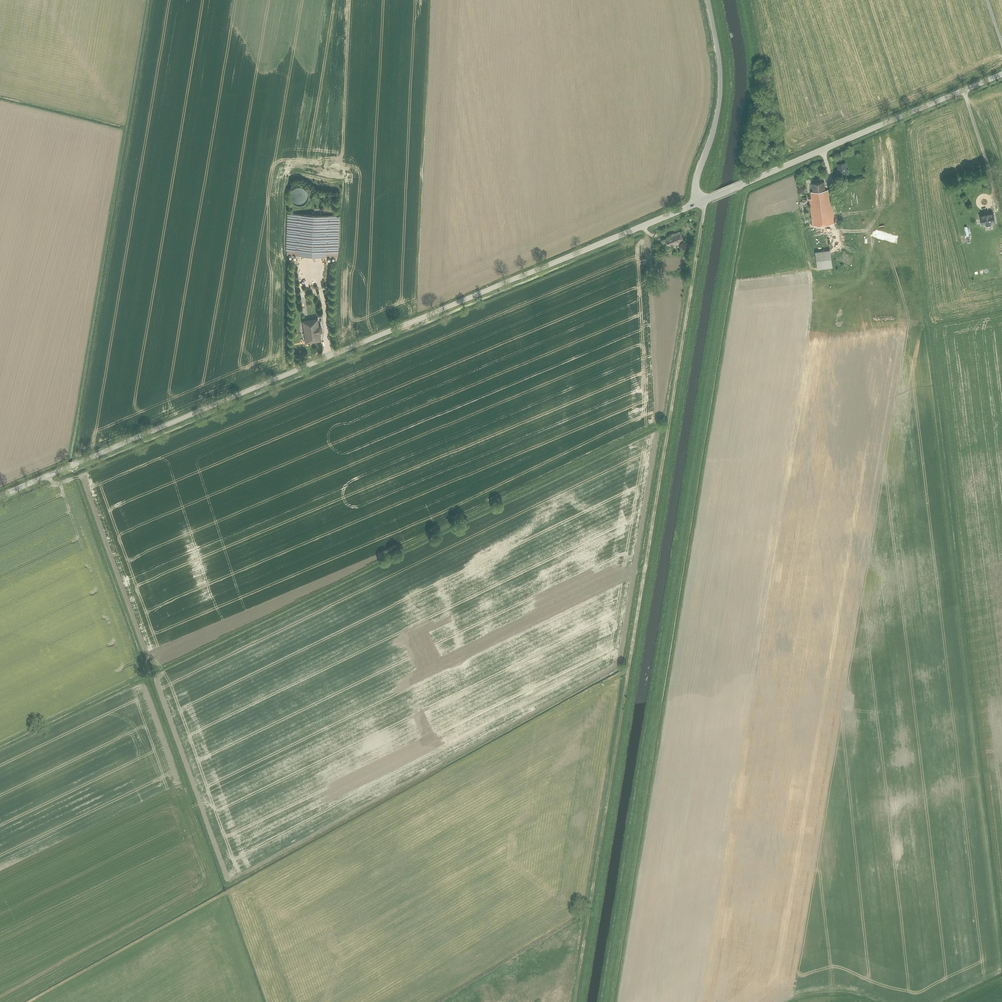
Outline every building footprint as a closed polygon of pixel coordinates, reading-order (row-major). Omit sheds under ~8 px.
[(845,162),(835,165),(839,178),(849,175),(845,162)] [(826,180),(808,183),(815,226),(832,224),(826,180)] [(307,198),(307,197),(307,195),(306,194),(306,192),(304,190),(303,189),(301,188),(299,188),(297,188),(295,189),(293,190),(292,191),(291,192),(290,193),(290,195),(290,197),(290,199),(291,201),(292,202),(293,203),(294,204),(295,205),(298,205),(299,205),(301,205),(303,204),(304,203),(305,202),(306,201),(307,199),(307,198)] [(980,225),(985,224),(985,225),(990,224),(990,223),(995,222),(993,212),(988,213),(988,212),(983,213),(983,214),(979,215),(980,225)] [(337,217),(289,214),(287,255),(336,257),(337,217)] [(680,231),(662,238),(666,248),(684,241),(680,231)] [(830,249),(815,251),(818,269),(833,267),(830,249)] [(302,320),(305,341),(320,339),(317,318),(302,320)]
